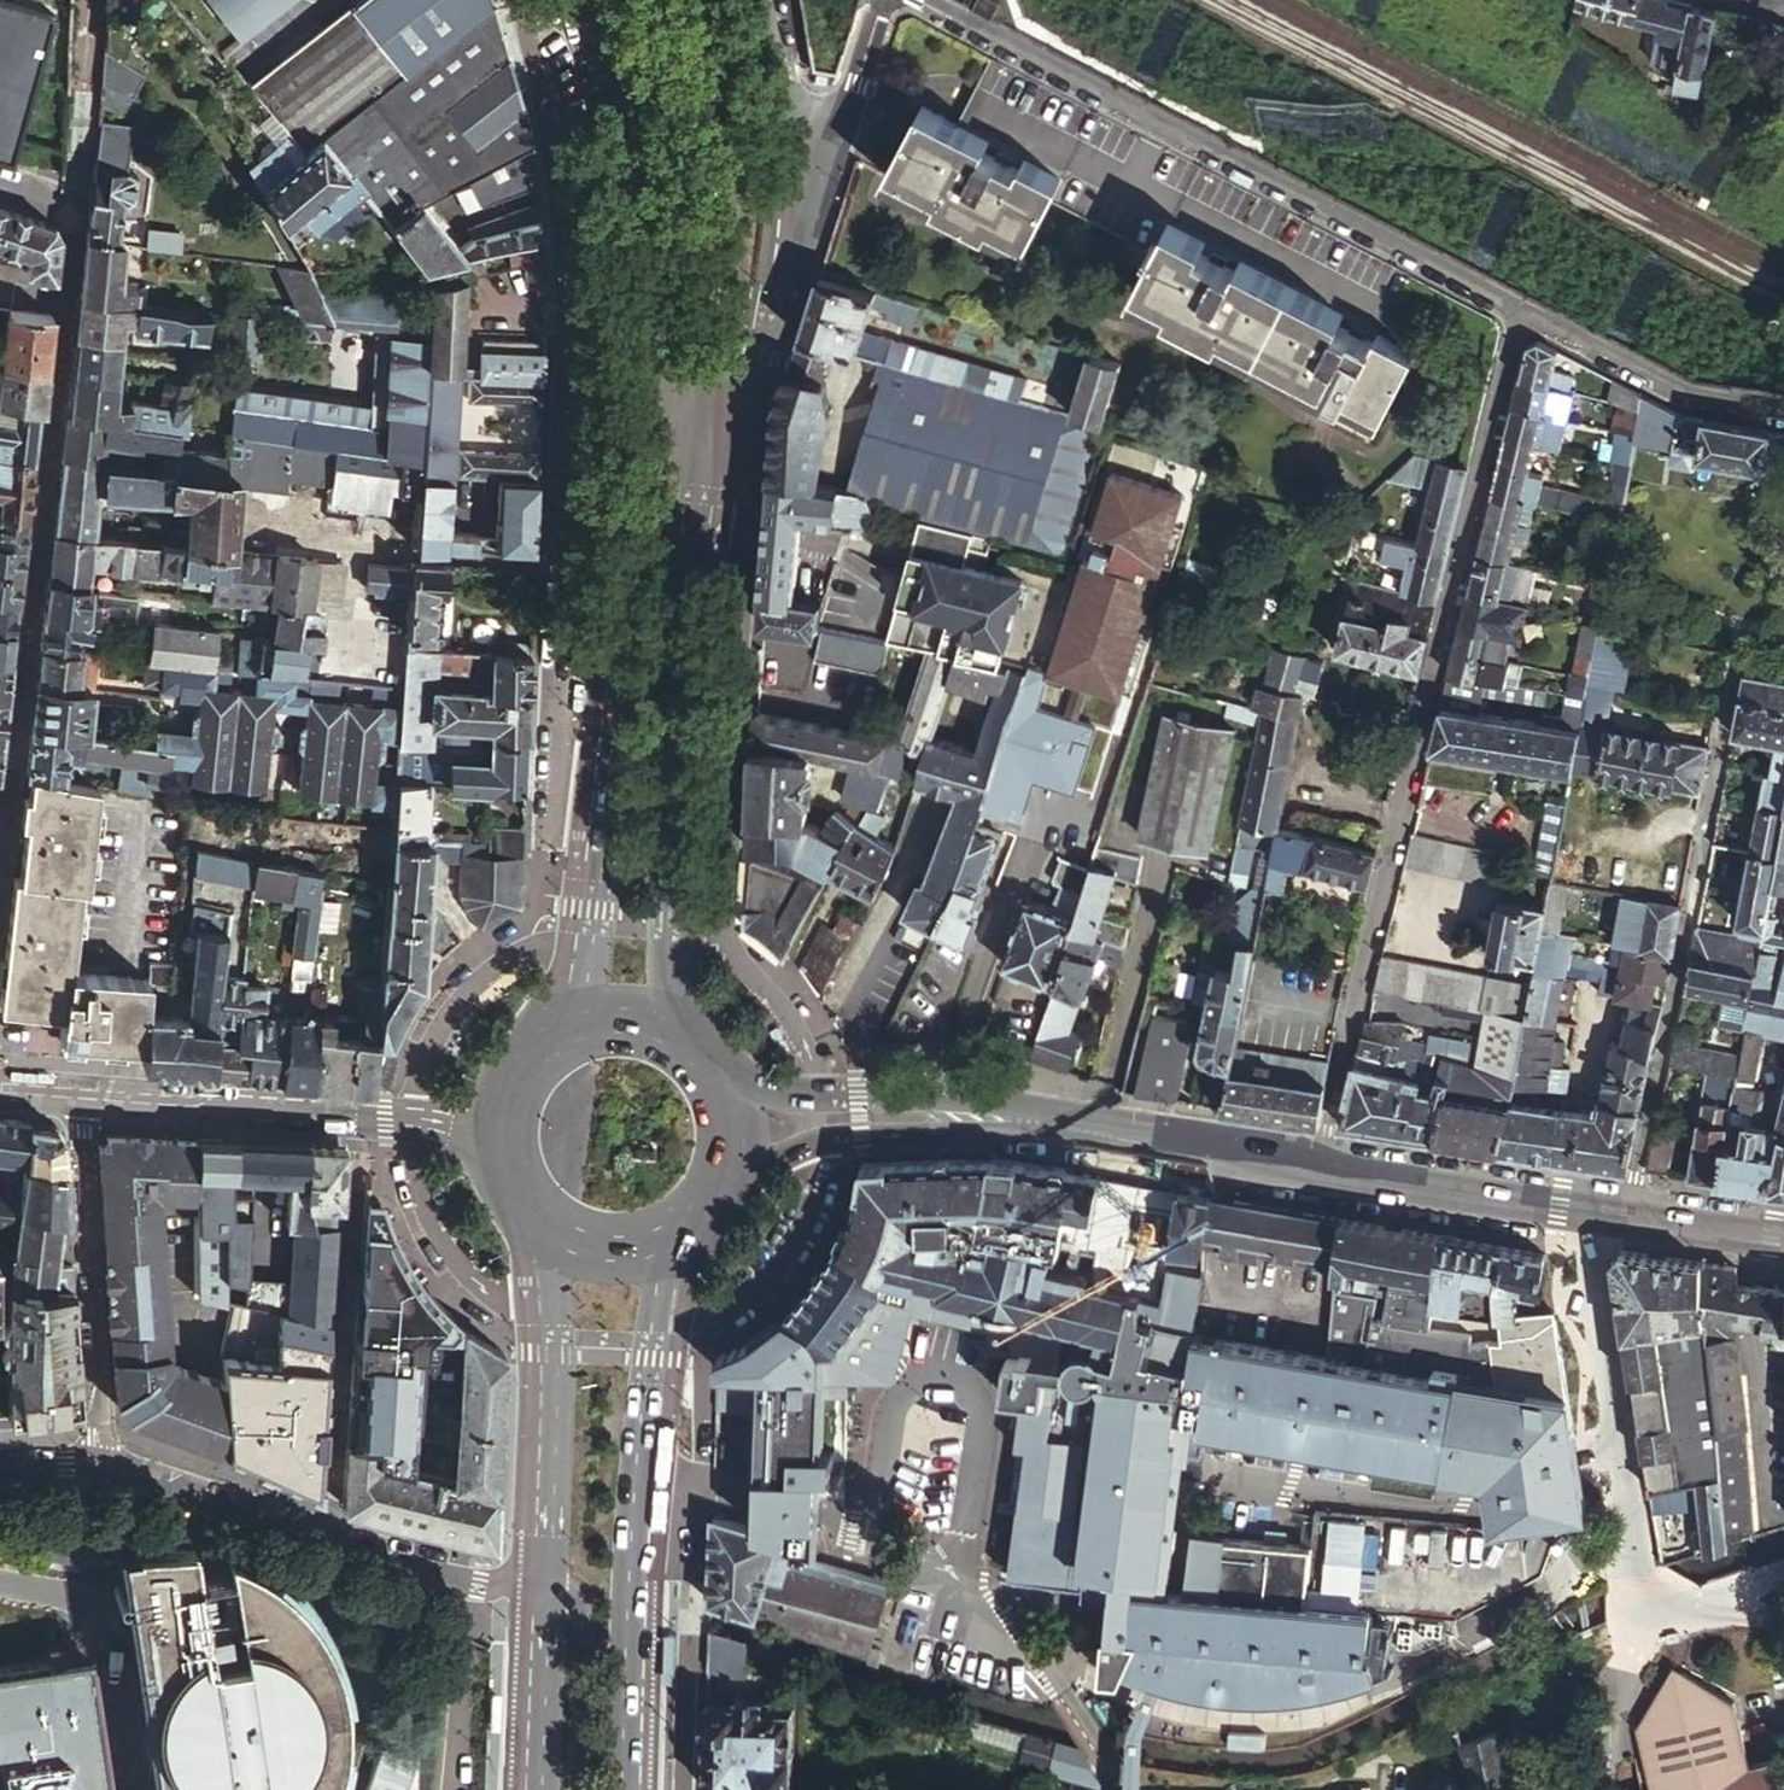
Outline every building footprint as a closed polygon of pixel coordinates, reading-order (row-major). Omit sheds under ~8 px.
[(4,0),(0,0),(0,151),(20,157),(62,18),(4,0)] [(235,31),(272,0),(208,0),(235,31)] [(401,71),(489,3),(488,0),(354,0),(349,4),(401,71)] [(992,16),(1000,0),(976,0),(973,6),(992,16)] [(1660,20),(1666,0),(1600,0),(1660,20)] [(1684,0),(1666,0),(1660,20),(1657,55),(1664,61),(1682,64),(1692,2),(1684,0)] [(1682,64),(1680,72),(1679,81),(1678,90),(1702,105),(1714,27),(1717,10),(1692,2),(1682,64)] [(489,3),(401,71),(320,136),(361,187),(389,223),(417,201),(455,182),(526,145),(517,102),(504,54),(496,25),(489,3)] [(320,136),(401,71),(349,4),(246,86),(263,106),(303,149),(320,136)] [(1000,20),(1005,23),(1010,12),(1005,9),(1000,20)] [(1738,15),(1717,10),(1714,27),(1731,32),(1736,28),(1738,15)] [(1678,90),(1679,81),(1671,78),(1665,83),(1678,90)] [(245,164),(281,225),(298,210),(313,227),(361,187),(320,136),(303,149),(263,106),(256,114),(259,116),(257,118),(270,132),(258,142),(257,147),(261,151),(245,164)] [(890,169),(1029,240),(1060,179),(1024,160),(1019,168),(984,150),(989,143),(922,108),(890,169)] [(100,131),(94,167),(109,169),(110,159),(122,161),(121,134),(100,131)] [(530,164),(526,145),(455,182),(459,189),(469,183),(479,203),(484,202),(533,185),(530,164)] [(94,167),(85,239),(117,243),(121,204),(133,200),(136,177),(126,171),(109,169),(94,167)] [(1025,247),(1029,240),(890,169),(886,176),(1025,247)] [(422,264),(463,256),(457,248),(417,201),(389,223),(422,264)] [(504,225),(537,216),(537,209),(528,207),(501,216),(504,225)] [(0,208),(0,244),(27,253),(24,270),(54,275),(58,239),(51,224),(0,208)] [(463,256),(491,250),(507,247),(539,241),(537,216),(504,225),(501,216),(489,219),(468,225),(471,237),(457,248),(463,256)] [(1129,289),(1249,349),(1285,279),(1234,254),(1230,263),(1196,244),(1200,236),(1165,218),(1129,289)] [(146,232),(144,246),(178,250),(180,236),(146,232)] [(85,239),(78,298),(133,304),(136,287),(117,285),(122,244),(117,243),(85,239)] [(507,247),(509,268),(526,265),(541,261),(539,241),(507,247)] [(429,284),(462,276),(484,272),(481,258),(492,255),(491,250),(463,256),(422,264),(418,265),(425,282),(426,284),(429,284)] [(542,290),(541,261),(526,265),(526,289),(542,290)] [(305,318),(331,319),(319,291),(310,273),(308,267),(306,267),(279,263),(305,318)] [(420,285),(425,282),(418,265),(390,265),(391,277),(414,272),(420,285)] [(878,293),(819,275),(809,304),(800,336),(823,344),(832,346),(877,359),(1019,401),(1026,379),(878,335),(877,338),(862,334),(869,312),(871,305),(886,310),(885,317),(913,325),(919,304),(879,292),(878,293)] [(428,289),(423,376),(456,377),(462,276),(429,284),(428,289)] [(1340,307),(1285,279),(1249,349),(1377,415),(1411,345),(1374,326),(1370,333),(1335,315),(1340,307)] [(399,456),(417,458),(423,376),(428,289),(319,291),(331,319),(376,320),(369,403),(233,386),(226,430),(399,456)] [(74,341),(116,345),(119,319),(132,321),(134,304),(133,304),(78,298),(74,341)] [(196,339),(191,359),(200,360),(210,315),(176,311),(172,309),(134,304),(132,321),(131,330),(196,339)] [(869,312),(885,317),(886,310),(871,305),(869,312)] [(44,372),(50,314),(8,310),(1,367),(44,372)] [(305,318),(282,318),(296,336),(296,340),(330,341),(331,319),(305,318)] [(823,344),(800,336),(795,351),(789,369),(822,378),(827,362),(819,360),(823,344)] [(1554,368),(1559,349),(1539,338),(1527,344),(1519,376),(1570,390),(1574,375),(1554,368)] [(541,381),(544,343),(481,340),(479,378),(541,381)] [(74,341),(71,375),(112,379),(116,345),(74,341)] [(832,346),(823,344),(819,360),(827,362),(832,346)] [(1119,365),(1092,356),(1073,416),(1100,424),(1119,365)] [(200,360),(191,359),(190,365),(186,382),(195,382),(200,360)] [(1100,424),(1073,416),(1019,401),(877,359),(870,384),(880,387),(849,489),(853,491),(857,493),(863,498),(867,501),(870,503),(930,520),(1062,556),(1103,425),(1100,424)] [(186,382),(190,365),(168,360),(165,379),(186,382)] [(44,372),(1,367),(0,377),(0,400),(40,408),(44,372)] [(822,378),(789,369),(784,385),(777,409),(773,479),(806,482),(810,417),(822,378)] [(71,375),(66,413),(123,421),(126,405),(121,403),(110,401),(112,379),(71,375)] [(446,473),(497,476),(537,479),(538,454),(462,451),(461,450),(460,449),(459,447),(457,446),(456,445),(455,444),(453,444),(451,443),(456,377),(423,376),(417,458),(417,471),(446,473)] [(1569,419),(1575,391),(1570,390),(1519,376),(1512,406),(1544,413),(1564,418),(1569,419)] [(467,400),(540,402),(541,381),(479,378),(468,377),(467,400)] [(1639,407),(1642,393),(1641,392),(1614,378),(1609,399),(1616,401),(1639,407)] [(129,397),(122,396),(121,403),(126,405),(123,421),(179,429),(178,431),(182,431),(186,408),(189,408),(195,382),(186,382),(165,379),(162,379),(157,404),(128,400),(129,397)] [(1679,412),(1642,393),(1639,407),(1637,417),(1634,434),(1633,440),(1672,449),(1679,412)] [(40,408),(0,400),(0,459),(33,464),(40,408)] [(1634,434),(1637,417),(1639,407),(1616,401),(1613,429),(1625,432),(1634,434)] [(1544,413),(1512,406),(1504,435),(1536,441),(1561,447),(1564,431),(1562,430),(1541,427),(1544,413)] [(1764,465),(1771,427),(1679,412),(1672,449),(1673,450),(1671,461),(1673,464),(1692,466),(1694,465),(1696,453),(1699,453),(1699,454),(1764,465)] [(66,413),(61,456),(100,461),(103,442),(161,451),(175,453),(171,469),(226,476),(225,455),(175,448),(178,431),(179,429),(123,421),(66,413)] [(1562,430),(1564,418),(1544,413),(1541,427),(1562,430)] [(1771,427),(1764,465),(1783,468),(1783,429),(1771,427)] [(307,476),(327,479),(396,490),(396,486),(399,456),(224,431),(225,455),(226,476),(171,469),(168,469),(166,497),(187,499),(183,546),(215,549),(212,572),(218,573),(217,583),(211,582),(209,598),(276,605),(309,609),(310,603),(314,559),(315,558),(229,550),(237,478),(299,486),(301,486),(303,485),(304,485),(305,483),(306,482),(306,481),(307,476)] [(1633,440),(1634,434),(1625,432),(1623,440),(1599,435),(1593,456),(1615,461),(1628,463),(1633,440)] [(1536,441),(1504,435),(1490,495),(1521,501),(1521,499),(1533,501),(1553,505),(1558,506),(1561,506),(1590,513),(1593,499),(1580,495),(1541,485),(1544,474),(1529,471),(1536,441)] [(1111,441),(1103,469),(1184,493),(1164,563),(1171,565),(1192,496),(1200,468),(1193,466),(1111,441)] [(168,469),(171,469),(175,453),(161,451),(157,468),(168,469)] [(1448,551),(1468,465),(1439,458),(1414,452),(1388,477),(1432,487),(1419,544),(1421,544),(1448,551)] [(61,456),(52,532),(92,537),(100,461),(61,456)] [(415,488),(411,544),(474,548),(476,534),(442,532),(446,473),(417,471),(417,458),(399,456),(396,486),(415,488)] [(33,464),(0,459),(0,488),(30,492),(33,464)] [(100,491),(166,497),(168,469),(157,468),(104,461),(100,491)] [(1618,519),(1628,463),(1615,461),(1611,480),(1616,481),(1612,499),(1602,497),(1597,515),(1604,517),(1618,519)] [(1184,493),(1103,469),(1042,668),(1124,693),(1159,579),(1166,581),(1171,565),(1164,563),(1184,493)] [(533,553),(536,506),(537,479),(497,476),(496,504),(495,534),(503,535),(502,550),(533,553)] [(396,490),(327,479),(319,534),(390,545),(396,490)] [(806,482),(773,479),(770,479),(762,592),(794,599),(802,516),(868,522),(870,503),(867,501),(863,498),(857,493),(853,491),(849,489),(806,482)] [(30,492),(0,488),(0,516),(27,520),(30,492)] [(1521,501),(1490,495),(1477,554),(1507,562),(1512,541),(1524,543),(1533,501),(1521,499),(1521,501)] [(27,520),(0,516),(0,545),(24,549),(27,520)] [(1369,523),(1346,517),(1344,526),(1354,529),(1363,531),(1367,532),(1369,523)] [(1606,586),(1618,519),(1604,517),(1590,582),(1594,583),(1606,586)] [(1062,556),(930,520),(892,643),(929,651),(929,649),(957,654),(1027,670),(1029,664),(1062,556)] [(121,540),(134,542),(139,542),(140,530),(122,528),(121,540)] [(1353,535),(1362,538),(1363,531),(1354,529),(1353,535)] [(1409,550),(1411,542),(1367,532),(1363,531),(1362,538),(1368,539),(1367,541),(1409,550)] [(50,567),(48,581),(87,585),(89,566),(130,570),(134,542),(121,540),(92,537),(52,532),(48,566),(50,567)] [(474,548),(502,550),(503,535),(495,534),(476,534),(474,548)] [(134,542),(130,570),(156,573),(159,544),(139,542),(134,542)] [(180,575),(183,546),(159,544),(156,573),(180,575)] [(1437,598),(1448,551),(1421,544),(1411,592),(1437,598)] [(24,549),(0,545),(0,573),(21,576),(24,549)] [(180,579),(211,582),(217,583),(218,573),(212,572),(215,549),(183,546),(180,575),(180,579)] [(1477,554),(1469,589),(1500,596),(1507,562),(1477,554)] [(345,562),(314,559),(310,603),(325,604),(341,604),(345,562)] [(877,612),(873,559),(847,562),(849,582),(858,582),(860,614),(877,612)] [(443,593),(445,566),(410,564),(410,570),(408,592),(405,622),(403,645),(433,647),(438,593),(443,593)] [(408,592),(410,570),(367,566),(365,588),(408,592)] [(21,576),(0,573),(0,602),(17,605),(21,576)] [(1420,668),(1437,598),(1411,592),(1354,578),(1338,649),(1420,668)] [(1131,696),(1166,581),(1159,579),(1124,693),(1131,696)] [(90,620),(95,620),(97,602),(85,601),(87,585),(48,581),(46,581),(42,615),(90,620)] [(1600,619),(1606,586),(1594,583),(1588,608),(1593,610),(1591,617),(1600,619)] [(1469,589),(1460,626),(1492,632),(1500,596),(1469,589)] [(794,599),(762,592),(759,625),(818,634),(819,628),(823,605),(794,599)] [(1494,632),(1502,635),(1510,598),(1500,596),(1492,632),(1494,632)] [(1502,635),(1494,632),(1489,655),(1500,658),(1506,634),(1521,637),(1529,603),(1512,599),(1510,598),(1502,635)] [(17,605),(0,602),(0,631),(14,633),(17,605)] [(323,625),(324,614),(325,604),(310,603),(309,609),(309,610),(318,611),(317,618),(323,625)] [(287,641),(319,646),(323,625),(317,618),(318,611),(309,610),(309,609),(276,605),(271,639),(287,641)] [(149,611),(148,626),(152,626),(152,625),(178,628),(180,615),(149,611)] [(314,679),(400,688),(403,645),(405,622),(324,614),(323,625),(319,646),(314,679)] [(42,615),(39,648),(75,651),(77,634),(88,635),(90,620),(42,615)] [(1593,657),(1599,625),(1600,619),(1591,617),(1590,623),(1584,622),(1577,653),(1593,657)] [(152,626),(151,634),(215,639),(216,632),(178,628),(152,625),(152,626)] [(1604,685),(1614,628),(1599,625),(1593,657),(1589,677),(1588,682),(1604,685)] [(1489,655),(1494,632),(1492,632),(1460,626),(1455,650),(1489,655)] [(883,675),(890,643),(823,629),(816,661),(883,675)] [(14,633),(0,631),(0,661),(11,662),(14,633)] [(215,639),(236,642),(236,634),(216,632),(215,639)] [(151,634),(147,662),(162,664),(212,669),(215,639),(151,634)] [(254,673),(289,676),(287,641),(271,639),(255,636),(254,673)] [(215,639),(212,669),(234,671),(236,642),(215,639)] [(501,652),(526,653),(526,643),(502,641),(501,652)] [(488,738),(527,737),(530,654),(526,653),(501,652),(433,647),(403,645),(400,688),(394,782),(428,783),(444,784),(446,761),(409,760),(410,745),(430,746),(432,721),(489,723),(488,738)] [(35,681),(36,682),(89,689),(92,689),(96,654),(75,651),(39,648),(35,681)] [(949,683),(957,654),(929,649),(929,651),(901,742),(927,750),(931,739),(950,683),(949,683)] [(1324,662),(1274,650),(1265,687),(1296,694),(1300,677),(1319,682),(1324,662)] [(1455,650),(1449,674),(1506,682),(1510,660),(1500,658),(1489,655),(1455,650)] [(1589,677),(1593,657),(1577,653),(1573,674),(1589,677)] [(979,825),(1027,670),(957,654),(949,683),(950,683),(989,695),(992,686),(1001,688),(980,753),(931,739),(927,750),(919,781),(962,794),(933,870),(924,867),(919,880),(921,881),(907,911),(938,926),(961,879),(979,825)] [(1783,704),(1783,662),(1745,654),(1737,696),(1783,704)] [(1506,682),(1517,684),(1521,663),(1510,660),(1506,682)] [(11,662),(0,661),(0,699),(6,700),(11,662)] [(162,664),(147,662),(145,685),(160,687),(162,664)] [(391,815),(394,782),(400,688),(314,679),(289,676),(254,673),(234,671),(212,669),(162,664),(160,687),(159,692),(199,697),(195,734),(156,729),(153,746),(169,748),(166,764),(191,767),(189,782),(263,791),(271,709),(306,713),(297,795),(368,803),(368,806),(378,807),(383,814),(391,815)] [(1112,729),(1124,693),(1042,668),(1029,664),(1019,699),(1095,722),(1095,724),(1112,729)] [(1586,695),(1588,682),(1589,677),(1573,674),(1560,671),(1556,690),(1568,692),(1586,695)] [(1432,746),(1572,768),(1586,695),(1568,692),(1562,726),(1468,710),(1471,693),(1526,703),(1529,686),(1517,684),(1506,682),(1449,674),(1432,746)] [(1323,683),(1319,682),(1300,677),(1296,694),(1304,695),(1319,699),(1323,683)] [(36,682),(31,729),(83,735),(89,689),(36,682)] [(1701,792),(1709,746),(1606,726),(1613,687),(1604,685),(1588,682),(1586,695),(1572,768),(1701,792)] [(1296,694),(1265,687),(1259,686),(1253,710),(1262,712),(1260,726),(1241,821),(1278,827),(1304,695),(1296,694)] [(1772,773),(1783,775),(1783,704),(1737,696),(1732,733),(1779,742),(1772,773)] [(1019,699),(986,805),(1023,816),(1035,775),(1075,787),(1095,724),(1095,722),(1019,699)] [(1253,710),(1227,703),(1224,716),(1260,726),(1262,712),(1253,710)] [(813,753),(882,769),(890,739),(755,713),(754,746),(784,746),(813,753)] [(1140,833),(1211,848),(1235,731),(1164,716),(1140,833)] [(1112,729),(1095,724),(1075,787),(1093,792),(1112,729)] [(26,774),(31,775),(60,780),(62,767),(78,768),(80,754),(146,764),(141,794),(160,797),(166,764),(169,748),(153,746),(83,735),(31,729),(26,774)] [(448,736),(447,757),(487,759),(487,751),(478,750),(479,735),(448,736)] [(444,784),(525,788),(527,737),(488,738),(487,751),(487,759),(447,757),(446,761),(444,784)] [(892,772),(919,781),(927,750),(901,742),(890,739),(882,769),(892,772)] [(809,802),(813,753),(784,746),(754,746),(751,816),(788,817),(807,822),(809,802)] [(914,796),(919,781),(892,772),(887,786),(914,796)] [(1753,851),(1778,855),(1783,823),(1783,775),(1772,773),(1767,772),(1753,851)] [(31,775),(19,878),(13,877),(0,991),(0,1007),(44,1011),(45,1008),(61,1010),(58,1039),(142,1045),(145,1012),(146,998),(147,983),(157,984),(161,984),(169,985),(171,963),(148,961),(147,979),(69,973),(80,886),(85,887),(97,786),(60,780),(31,775)] [(391,815),(390,840),(424,841),(425,830),(428,783),(394,782),(391,815)] [(1555,866),(1566,805),(1547,803),(1537,860),(1537,864),(1542,864),(1555,866)] [(830,872),(831,872),(868,810),(853,805),(847,817),(837,810),(824,831),(807,822),(788,817),(751,816),(749,850),(785,849),(830,872)] [(831,872),(875,895),(889,872),(899,848),(880,835),(887,817),(868,810),(831,872)] [(1237,844),(1253,848),(1273,851),(1278,827),(1241,821),(1237,844)] [(1778,855),(1773,883),(1783,886),(1783,823),(1778,855)] [(489,843),(522,844),(523,825),(489,825),(489,843)] [(976,908),(1004,834),(979,825),(961,879),(938,926),(966,940),(971,937),(982,911),(976,908)] [(1370,883),(1378,850),(1314,833),(1313,835),(1303,831),(1278,827),(1273,851),(1267,889),(1282,891),(1288,862),(1370,883)] [(424,841),(433,842),(433,831),(425,830),(424,841)] [(433,842),(460,843),(469,843),(470,832),(433,831),(433,842)] [(1502,853),(1412,834),(1405,863),(1495,884),(1502,853)] [(429,854),(433,842),(424,841),(390,840),(384,911),(426,914),(429,854)] [(433,842),(429,854),(436,854),(442,862),(460,862),(458,895),(460,901),(477,926),(478,927),(521,905),(522,857),(511,857),(460,855),(460,843),(433,842)] [(1237,844),(1231,883),(1245,886),(1253,848),(1237,844)] [(511,857),(522,857),(523,845),(511,845),(511,857)] [(1142,857),(1098,846),(1090,870),(1055,985),(1079,996),(1086,994),(1103,948),(1123,956),(1125,947),(1106,940),(1111,926),(1102,922),(1117,872),(1139,878),(1142,857)] [(1740,932),(1763,937),(1767,913),(1769,901),(1773,883),(1778,855),(1753,851),(1740,919),(1742,920),(1740,932)] [(293,866),(256,859),(252,891),(288,897),(293,866)] [(744,923),(786,954),(823,886),(749,859),(747,901),(744,923)] [(1090,870),(1061,860),(1053,879),(1055,884),(1060,886),(1052,908),(1027,900),(1004,960),(1007,967),(1055,985),(1090,870)] [(1553,874),(1555,866),(1542,864),(1541,872),(1553,874)] [(319,882),(320,871),(293,866),(288,897),(288,898),(298,899),(319,903),(322,883),(319,882)] [(1565,911),(1569,882),(1552,879),(1547,907),(1547,908),(1565,911)] [(1783,901),(1783,886),(1773,883),(1769,901),(1783,904),(1783,901)] [(1243,1016),(1267,890),(1254,888),(1240,898),(1239,904),(1231,903),(1224,939),(1241,942),(1236,973),(1216,969),(1208,1009),(1243,1016)] [(1623,945),(1672,955),(1682,903),(1623,893),(1621,916),(1627,917),(1623,945)] [(296,912),(298,899),(288,898),(286,911),(296,912)] [(312,957),(319,903),(298,899),(296,912),(295,921),(292,944),(291,954),(312,957)] [(1537,961),(1543,930),(1547,908),(1547,907),(1498,899),(1489,953),(1537,961)] [(145,1012),(142,1045),(141,1064),(212,1069),(221,974),(230,908),(189,900),(186,931),(194,932),(188,1001),(171,1005),(161,1004),(161,1013),(145,1012)] [(472,930),(477,926),(460,901),(452,906),(472,930)] [(375,1042),(387,1044),(390,1038),(392,1030),(398,1018),(402,1010),(408,999),(414,990),(421,982),(424,941),(426,914),(384,911),(379,988),(377,1021),(375,1042)] [(800,967),(821,995),(859,922),(843,913),(834,930),(822,924),(800,967)] [(1783,945),(1783,932),(1772,929),(1773,922),(1772,922),(1773,914),(1767,913),(1763,937),(1762,940),(1783,945)] [(292,944),(295,921),(286,919),(283,942),(292,944)] [(1756,970),(1761,948),(1762,940),(1697,928),(1692,957),(1756,970)] [(1615,1167),(1628,1169),(1661,1005),(1652,1003),(1652,1002),(1638,999),(1639,992),(1653,994),(1656,980),(1667,982),(1672,955),(1623,945),(1543,930),(1537,961),(1532,983),(1526,1016),(1556,1022),(1567,965),(1602,973),(1599,993),(1632,1000),(1629,1020),(1620,1019),(1602,1102),(1597,1102),(1595,1111),(1563,1107),(1555,1159),(1573,1161),(1615,1167)] [(1761,948),(1756,970),(1754,980),(1783,986),(1783,953),(1761,948)] [(1487,975),(1383,957),(1375,988),(1407,994),(1481,1008),(1487,975)] [(1752,996),(1754,980),(1756,970),(1692,957),(1686,984),(1752,996)] [(221,974),(212,1069),(211,1076),(244,1078),(252,1013),(239,1011),(241,984),(242,976),(221,974)] [(1488,1009),(1526,1016),(1532,983),(1487,975),(1481,1008),(1488,1009)] [(1754,980),(1752,996),(1740,1053),(1737,1068),(1755,1072),(1763,1032),(1783,1036),(1783,986),(1754,980)] [(147,983),(146,998),(156,998),(157,984),(147,983)] [(172,999),(174,985),(169,985),(161,984),(160,998),(172,999)] [(244,1078),(277,1082),(285,1016),(288,988),(241,984),(239,1011),(252,1013),(244,1078)] [(305,1007),(316,1016),(321,1016),(323,985),(308,984),(305,1007)] [(311,1086),(347,1088),(358,1019),(377,1021),(379,988),(360,987),(358,1016),(329,1014),(329,1017),(321,1016),(316,1016),(309,1086),(311,1086)] [(1407,994),(1375,988),(1371,1004),(1404,1009),(1407,994)] [(1638,999),(1652,1002),(1653,994),(1639,992),(1638,999)] [(277,1082),(309,1086),(316,1016),(305,1007),(301,1015),(300,1018),(285,1016),(277,1082)] [(1233,1066),(1237,1047),(1243,1016),(1208,1009),(1199,1050),(1204,1057),(1233,1066)] [(1447,1091),(1511,1101),(1526,1016),(1488,1009),(1477,1067),(1427,1052),(1419,1081),(1383,1072),(1386,1061),(1395,1063),(1406,1023),(1367,1022),(1356,1065),(1354,1065),(1341,1126),(1357,1128),(1378,1132),(1393,1134),(1402,1136),(1408,1137),(1425,1139),(1436,1141),(1447,1091)] [(1543,1157),(1555,1159),(1563,1107),(1569,1069),(1549,1067),(1556,1022),(1526,1016),(1511,1101),(1501,1151),(1543,1157)] [(376,1082),(385,1053),(387,1044),(375,1042),(377,1021),(358,1019),(347,1088),(371,1089),(376,1082)] [(1043,1021),(1030,1061),(1065,1073),(1078,1033),(1043,1021)] [(1736,1075),(1737,1068),(1740,1053),(1696,1044),(1691,1034),(1676,1032),(1670,1061),(1709,1070),(1736,1075)] [(1147,1044),(1136,1090),(1147,1092),(1153,1071),(1157,1072),(1163,1048),(1147,1044)] [(1274,1076),(1327,1084),(1331,1063),(1237,1047),(1233,1066),(1232,1069),(1256,1073),(1259,1061),(1272,1064),(1270,1072),(1274,1076)] [(395,1056),(385,1053),(376,1082),(387,1085),(395,1056)] [(1231,1076),(1223,1107),(1243,1110),(1322,1122),(1327,1085),(1327,1084),(1274,1076),(1270,1072),(1272,1064),(1259,1061),(1256,1073),(1232,1069),(1231,1076)] [(1731,1183),(1748,1186),(1756,1149),(1758,1150),(1762,1127),(1764,1115),(1756,1114),(1758,1106),(1761,1093),(1752,1091),(1755,1072),(1737,1068),(1736,1075),(1716,1181),(1731,1183)] [(1690,1177),(1716,1181),(1736,1075),(1709,1070),(1690,1177)] [(1211,1073),(1203,1104),(1223,1107),(1231,1076),(1211,1073)] [(1485,1149),(1501,1151),(1511,1101),(1447,1091),(1436,1141),(1446,1142),(1470,1146),(1485,1149)] [(1766,1108),(1758,1106),(1756,1114),(1764,1115),(1766,1108)] [(0,1158),(17,1160),(24,1161),(28,1123),(0,1120),(0,1159),(0,1158)] [(45,1125),(28,1123),(24,1161),(23,1164),(65,1169),(63,1136),(55,1126),(45,1125)] [(1748,1186),(1766,1188),(1780,1131),(1762,1127),(1758,1150),(1756,1149),(1748,1186)] [(1646,1170),(1666,1173),(1675,1136),(1654,1131),(1646,1170)] [(1780,1131),(1766,1188),(1778,1190),(1783,1191),(1783,1131),(1780,1131)] [(195,1174),(195,1138),(163,1137),(105,1133),(97,1142),(115,1391),(118,1391),(118,1393),(124,1401),(131,1411),(135,1412),(134,1415),(161,1422),(224,1448),(223,1377),(169,1356),(159,1213),(196,1212),(196,1174),(195,1174)] [(312,1222),(303,1190),(307,1143),(235,1138),(235,1140),(195,1138),(195,1174),(196,1174),(196,1212),(196,1295),(298,1313),(328,1318),(330,1319),(337,1223),(312,1222)] [(338,1144),(307,1143),(303,1190),(312,1222),(337,1223),(343,1151),(338,1144)] [(9,1192),(13,1192),(17,1160),(0,1158),(0,1159),(0,1190),(9,1192)] [(974,1160),(918,1161),(918,1203),(907,1222),(979,1236),(994,1160),(974,1160)] [(1095,1205),(1101,1176),(1095,1175),(1047,1166),(1020,1161),(1010,1161),(994,1160),(979,1236),(1054,1252),(1055,1249),(1058,1250),(1065,1215),(1067,1208),(1074,1209),(1091,1212),(1094,1213),(1094,1210),(1095,1205)] [(759,1509),(759,1529),(809,1559),(813,1545),(817,1545),(818,1523),(818,1508),(823,1376),(835,1377),(872,1326),(906,1334),(914,1305),(917,1295),(910,1293),(913,1279),(941,1286),(939,1293),(1065,1323),(1122,1337),(1117,1360),(1123,1362),(1122,1378),(1110,1377),(1104,1425),(1089,1424),(1087,1442),(1078,1516),(1020,1508),(1010,1575),(1056,1582),(1084,1586),(1086,1573),(1115,1576),(1135,1579),(1156,1581),(1160,1548),(1165,1549),(1166,1543),(1177,1457),(1180,1430),(1181,1423),(1186,1386),(1167,1383),(1164,1372),(1179,1375),(1182,1361),(1173,1359),(1181,1323),(1160,1320),(1155,1320),(1155,1317),(1144,1314),(1142,1294),(1090,1280),(1091,1275),(1055,1266),(1052,1265),(1054,1252),(979,1236),(907,1222),(918,1203),(918,1161),(886,1163),(872,1164),(866,1165),(863,1166),(862,1167),(862,1170),(860,1183),(857,1195),(853,1208),(848,1224),(844,1233),(839,1242),(831,1256),(825,1267),(819,1276),(811,1287),(802,1298),(793,1308),(786,1315),(811,1339),(789,1362),(788,1371),(764,1370),(760,1497),(759,1509)] [(68,1219),(65,1169),(23,1164),(17,1210),(61,1218),(68,1219)] [(1135,1244),(1145,1184),(1121,1180),(1110,1178),(1101,1176),(1095,1205),(1094,1210),(1102,1211),(1095,1251),(1119,1256),(1121,1243),(1128,1244),(1133,1244),(1135,1244)] [(1169,1249),(1178,1190),(1169,1188),(1152,1185),(1145,1184),(1135,1244),(1169,1249)] [(364,1185),(345,1440),(377,1443),(376,1458),(455,1478),(460,1395),(464,1329),(445,1311),(434,1300),(424,1288),(415,1275),(409,1266),(403,1258),(400,1252),(397,1247),(392,1237),(388,1229),(386,1222),(383,1214),(380,1205),(378,1197),(375,1185),(364,1185)] [(6,1220),(9,1192),(0,1190),(0,1220),(6,1220)] [(1205,1241),(1213,1196),(1196,1193),(1178,1190),(1169,1249),(1184,1251),(1179,1289),(1198,1292),(1201,1267),(1202,1258),(1202,1256),(1205,1241)] [(1223,1245),(1222,1253),(1258,1260),(1260,1253),(1335,1265),(1341,1218),(1324,1215),(1278,1207),(1217,1196),(1213,1196),(1205,1241),(1223,1245)] [(56,1251),(61,1218),(17,1210),(8,1286),(9,1286),(71,1289),(70,1265),(54,1265),(56,1251)] [(1420,1289),(1434,1291),(1435,1277),(1439,1235),(1420,1232),(1356,1221),(1341,1218),(1335,1265),(1335,1273),(1350,1275),(1353,1261),(1422,1274),(1420,1289)] [(1434,1291),(1432,1302),(1498,1312),(1497,1286),(1497,1285),(1497,1283),(1506,1245),(1493,1243),(1466,1239),(1439,1235),(1435,1277),(1434,1291)] [(1126,1257),(1128,1244),(1121,1243),(1119,1256),(1126,1257)] [(1539,1291),(1546,1253),(1517,1247),(1506,1245),(1497,1283),(1497,1285),(1497,1286),(1498,1312),(1518,1314),(1516,1286),(1539,1291)] [(1665,1486),(1698,1480),(1724,1474),(1709,1341),(1706,1306),(1704,1293),(1704,1283),(1703,1261),(1687,1258),(1657,1254),(1622,1249),(1614,1258),(1622,1320),(1625,1338),(1647,1470),(1662,1467),(1665,1486)] [(1715,1263),(1703,1261),(1704,1283),(1704,1293),(1706,1306),(1709,1341),(1734,1339),(1735,1319),(1748,1321),(1746,1283),(1738,1282),(1737,1267),(1737,1266),(1736,1266),(1715,1263)] [(1356,1275),(1352,1299),(1378,1303),(1381,1279),(1356,1275)] [(917,1295),(914,1305),(935,1310),(939,1293),(941,1286),(913,1279),(910,1293),(917,1295)] [(1768,1286),(1746,1283),(1748,1321),(1776,1325),(1775,1336),(1783,1337),(1783,1289),(1768,1286)] [(1218,1338),(1204,1429),(1286,1442),(1311,1447),(1374,1458),(1370,1483),(1434,1492),(1435,1487),(1448,1480),(1451,1452),(1449,1450),(1454,1408),(1465,1410),(1469,1383),(1486,1379),(1481,1345),(1491,1344),(1490,1340),(1472,1340),(1472,1332),(1430,1328),(1432,1302),(1434,1291),(1420,1289),(1391,1284),(1386,1316),(1385,1322),(1376,1321),(1377,1315),(1378,1303),(1352,1300),(1333,1298),(1326,1355),(1218,1338)] [(72,1304),(71,1289),(9,1286),(7,1337),(8,1416),(79,1404),(72,1304)] [(718,1356),(717,1369),(764,1370),(788,1371),(789,1362),(811,1339),(786,1315),(783,1319),(775,1325),(766,1332),(759,1338),(752,1342),(743,1347),(736,1350),(730,1353),(723,1355),(718,1356)] [(1122,1337),(1065,1323),(1049,1438),(1087,1442),(1089,1424),(1104,1425),(1110,1377),(1122,1378),(1123,1362),(1117,1360),(1122,1337)] [(455,1478),(496,1488),(504,1351),(496,1347),(486,1341),(481,1339),(473,1334),(464,1329),(460,1395),(455,1478)] [(1218,1338),(1193,1334),(1186,1386),(1181,1423),(1180,1430),(1203,1433),(1204,1429),(1218,1338)] [(1724,1474),(1729,1531),(1754,1529),(1737,1339),(1734,1339),(1709,1341),(1724,1474)] [(1177,1457),(1198,1460),(1203,1433),(1180,1430),(1177,1457)] [(377,1443),(345,1440),(343,1441),(340,1502),(493,1542),(496,1488),(455,1478),(376,1458),(377,1443)] [(1311,1447),(1286,1442),(1285,1454),(1310,1458),(1311,1447)] [(1647,1470),(1651,1489),(1665,1486),(1662,1467),(1647,1470)] [(1695,1530),(1698,1555),(1713,1551),(1730,1545),(1729,1531),(1724,1474),(1698,1480),(1703,1528),(1695,1530)] [(1531,1532),(1522,1531),(1315,1513),(1312,1541),(1312,1549),(1309,1590),(1308,1603),(1307,1606),(1373,1612),(1458,1619),(1528,1582),(1542,1574),(1534,1544),(1531,1532)] [(712,1515),(709,1602),(874,1655),(893,1582),(809,1559),(759,1529),(712,1515)] [(1212,1588),(1212,1586),(1217,1540),(1195,1537),(1193,1537),(1191,1546),(1212,1588)] [(1309,1590),(1312,1549),(1224,1540),(1219,1597),(1307,1606),(1308,1603),(1309,1590)] [(228,1553),(241,1644),(207,1649),(196,1572),(192,1543),(120,1546),(127,1591),(118,1592),(118,1591),(115,1590),(113,1591),(111,1593),(110,1596),(111,1598),(112,1600),(114,1602),(117,1602),(119,1601),(119,1600),(128,1598),(156,1789),(330,1789),(335,1777),(339,1762),(342,1747),(344,1732),(345,1717),(344,1702),(342,1686),(338,1672),(333,1657),(328,1643),(320,1630),(312,1617),(303,1605),(292,1593),(281,1583),(269,1574),(256,1566),(242,1558),(228,1553)] [(1208,1587),(1212,1588),(1191,1546),(1187,1584),(1208,1587)] [(221,1568),(196,1572),(207,1649),(241,1644),(228,1553),(221,1568)] [(1113,1598),(1115,1576),(1086,1573),(1084,1586),(1083,1595),(1113,1598)] [(1155,1590),(1156,1581),(1135,1579),(1115,1576),(1113,1598),(1113,1603),(1112,1614),(1111,1632),(1108,1632),(1106,1673),(1115,1674),(1126,1675),(1130,1667),(1133,1668),(1135,1669),(1138,1670),(1141,1671),(1143,1672),(1146,1672),(1149,1674),(1151,1674),(1154,1675),(1157,1676),(1160,1677),(1163,1678),(1165,1678),(1168,1679),(1171,1680),(1174,1680),(1176,1681),(1179,1682),(1182,1683),(1185,1683),(1188,1684),(1190,1684),(1193,1685),(1196,1685),(1199,1686),(1202,1686),(1204,1687),(1207,1687),(1210,1688),(1213,1688),(1216,1688),(1227,1690),(1253,1691),(1270,1691),(1281,1691),(1298,1690),(1318,1687),(1335,1684),(1352,1680),(1363,1677),(1379,1672),(1373,1656),(1369,1655),(1373,1612),(1307,1606),(1219,1597),(1207,1596),(1196,1595),(1186,1593),(1171,1592),(1155,1590)] [(1208,1587),(1187,1584),(1186,1593),(1196,1595),(1207,1596),(1208,1587)] [(749,1682),(752,1642),(727,1635),(721,1633),(717,1632),(708,1631),(707,1669),(749,1682)] [(88,1656),(0,1669),(0,1761),(4,1789),(108,1789),(88,1656)] [(1114,1676),(1116,1677),(1117,1677),(1119,1678),(1123,1680),(1125,1681),(1138,1686),(1153,1691),(1179,1697),(1193,1700),(1194,1700),(1200,1701),(1214,1703),(1215,1703),(1216,1688),(1213,1688),(1210,1688),(1207,1687),(1204,1687),(1202,1686),(1199,1686),(1196,1685),(1193,1685),(1190,1684),(1188,1684),(1185,1683),(1182,1683),(1179,1682),(1176,1681),(1174,1680),(1171,1680),(1168,1679),(1165,1678),(1163,1678),(1160,1677),(1157,1676),(1154,1675),(1151,1674),(1149,1674),(1146,1672),(1143,1672),(1141,1671),(1138,1670),(1135,1669),(1133,1668),(1130,1667),(1126,1675),(1115,1674),(1114,1676)] [(1685,1672),(1681,1670),(1673,1671),(1641,1723),(1640,1726),(1646,1753),(1652,1775),(1656,1789),(1782,1789),(1774,1760),(1750,1766),(1734,1704),(1685,1672)] [(1125,1789),(1141,1789),(1144,1762),(1146,1736),(1147,1717),(1153,1691),(1138,1686),(1129,1718),(1128,1732),(1127,1759),(1126,1782),(1125,1789)] [(704,1785),(704,1786),(706,1786),(706,1789),(736,1789),(736,1787),(739,1787),(739,1782),(759,1783),(760,1784),(793,1785),(794,1752),(793,1752),(793,1710),(776,1709),(776,1703),(775,1703),(775,1699),(771,1699),(771,1698),(764,1698),(764,1697),(737,1696),(736,1704),(706,1703),(704,1785)] [(1474,1789),(1490,1789),(1518,1780),(1500,1729),(1462,1741),(1474,1766),(1474,1789)] [(1049,1763),(1057,1738),(1029,1730),(1022,1754),(1049,1763)] [(446,1784),(346,1774),(341,1789),(446,1789),(446,1784)]
